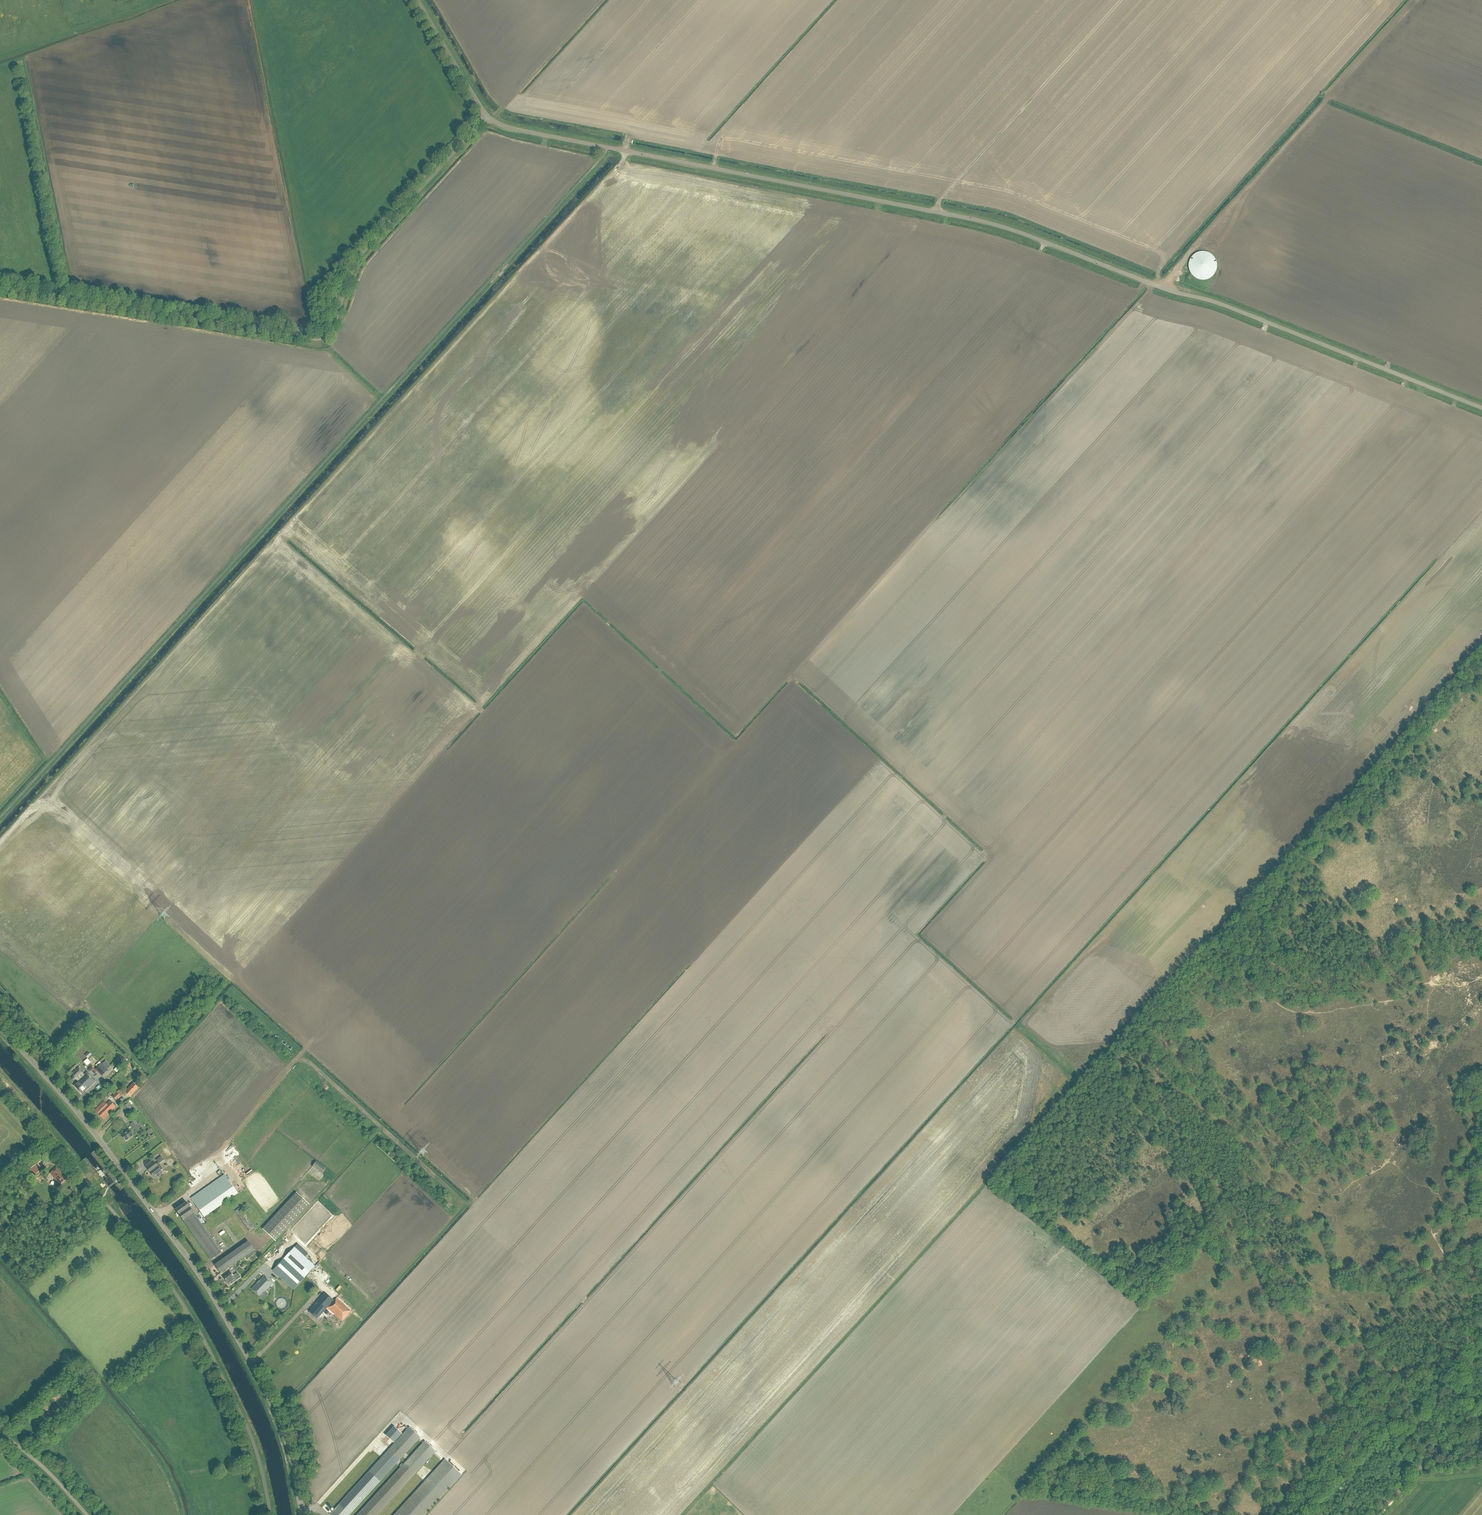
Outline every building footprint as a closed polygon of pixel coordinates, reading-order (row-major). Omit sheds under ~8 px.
[(111,1068),(108,1071),(102,1066),(96,1072),(105,1080),(115,1071),(111,1068)] [(73,1081),(83,1072),(78,1068),(71,1075),(73,1076),(71,1078),(73,1081)] [(76,1082),(77,1083),(74,1086),(81,1094),(83,1092),(84,1092),(96,1082),(88,1072),(76,1082)] [(117,1101),(122,1097),(117,1092),(113,1097),(117,1101)] [(115,1107),(109,1101),(107,1104),(104,1101),(94,1111),(103,1120),(110,1113),(110,1112),(115,1107)] [(130,1103),(123,1111),(131,1119),(139,1110),(130,1103)] [(137,1133),(142,1129),(135,1119),(130,1123),(137,1133)] [(125,1141),(132,1136),(128,1130),(121,1136),(125,1141)] [(234,1157),(227,1161),(240,1182),(247,1178),(234,1157)] [(152,1160),(145,1166),(146,1168),(153,1177),(163,1170),(160,1165),(158,1167),(152,1160)] [(325,1175),(328,1171),(326,1169),(317,1162),(313,1167),(322,1174),(323,1174),(325,1175)] [(36,1175),(41,1171),(36,1165),(31,1169),(36,1175)] [(61,1184),(66,1179),(61,1173),(62,1172),(57,1167),(51,1173),(61,1184)] [(225,1175),(191,1198),(205,1217),(238,1194),(225,1175)] [(276,1242),(310,1205),(297,1193),(262,1229),(276,1242)] [(211,1260),(221,1253),(185,1202),(175,1210),(211,1260)] [(250,1231),(255,1228),(243,1211),(249,1206),(247,1203),(236,1211),(250,1231)] [(249,1258),(256,1253),(248,1241),(214,1265),(220,1274),(247,1256),(249,1258)] [(294,1290),(315,1267),(305,1257),(308,1253),(298,1244),(273,1270),(294,1290)] [(241,1277),(238,1273),(235,1275),(233,1276),(230,1273),(223,1278),(229,1286),(236,1281),(241,1277)] [(266,1290),(272,1284),(264,1276),(251,1289),(259,1296),(265,1290),(266,1290)] [(334,1301),(324,1292),(314,1304),(310,1309),(308,1312),(316,1318),(319,1315),(319,1316),(327,1308),(342,1321),(348,1314),(347,1314),(351,1310),(336,1298),(334,1301)] [(420,1437),(410,1428),(389,1449),(330,1514),(349,1514),(420,1437)] [(436,1452),(425,1442),(358,1514),(378,1514),(436,1452)] [(462,1475),(445,1459),(394,1514),(425,1514),(462,1475)]
